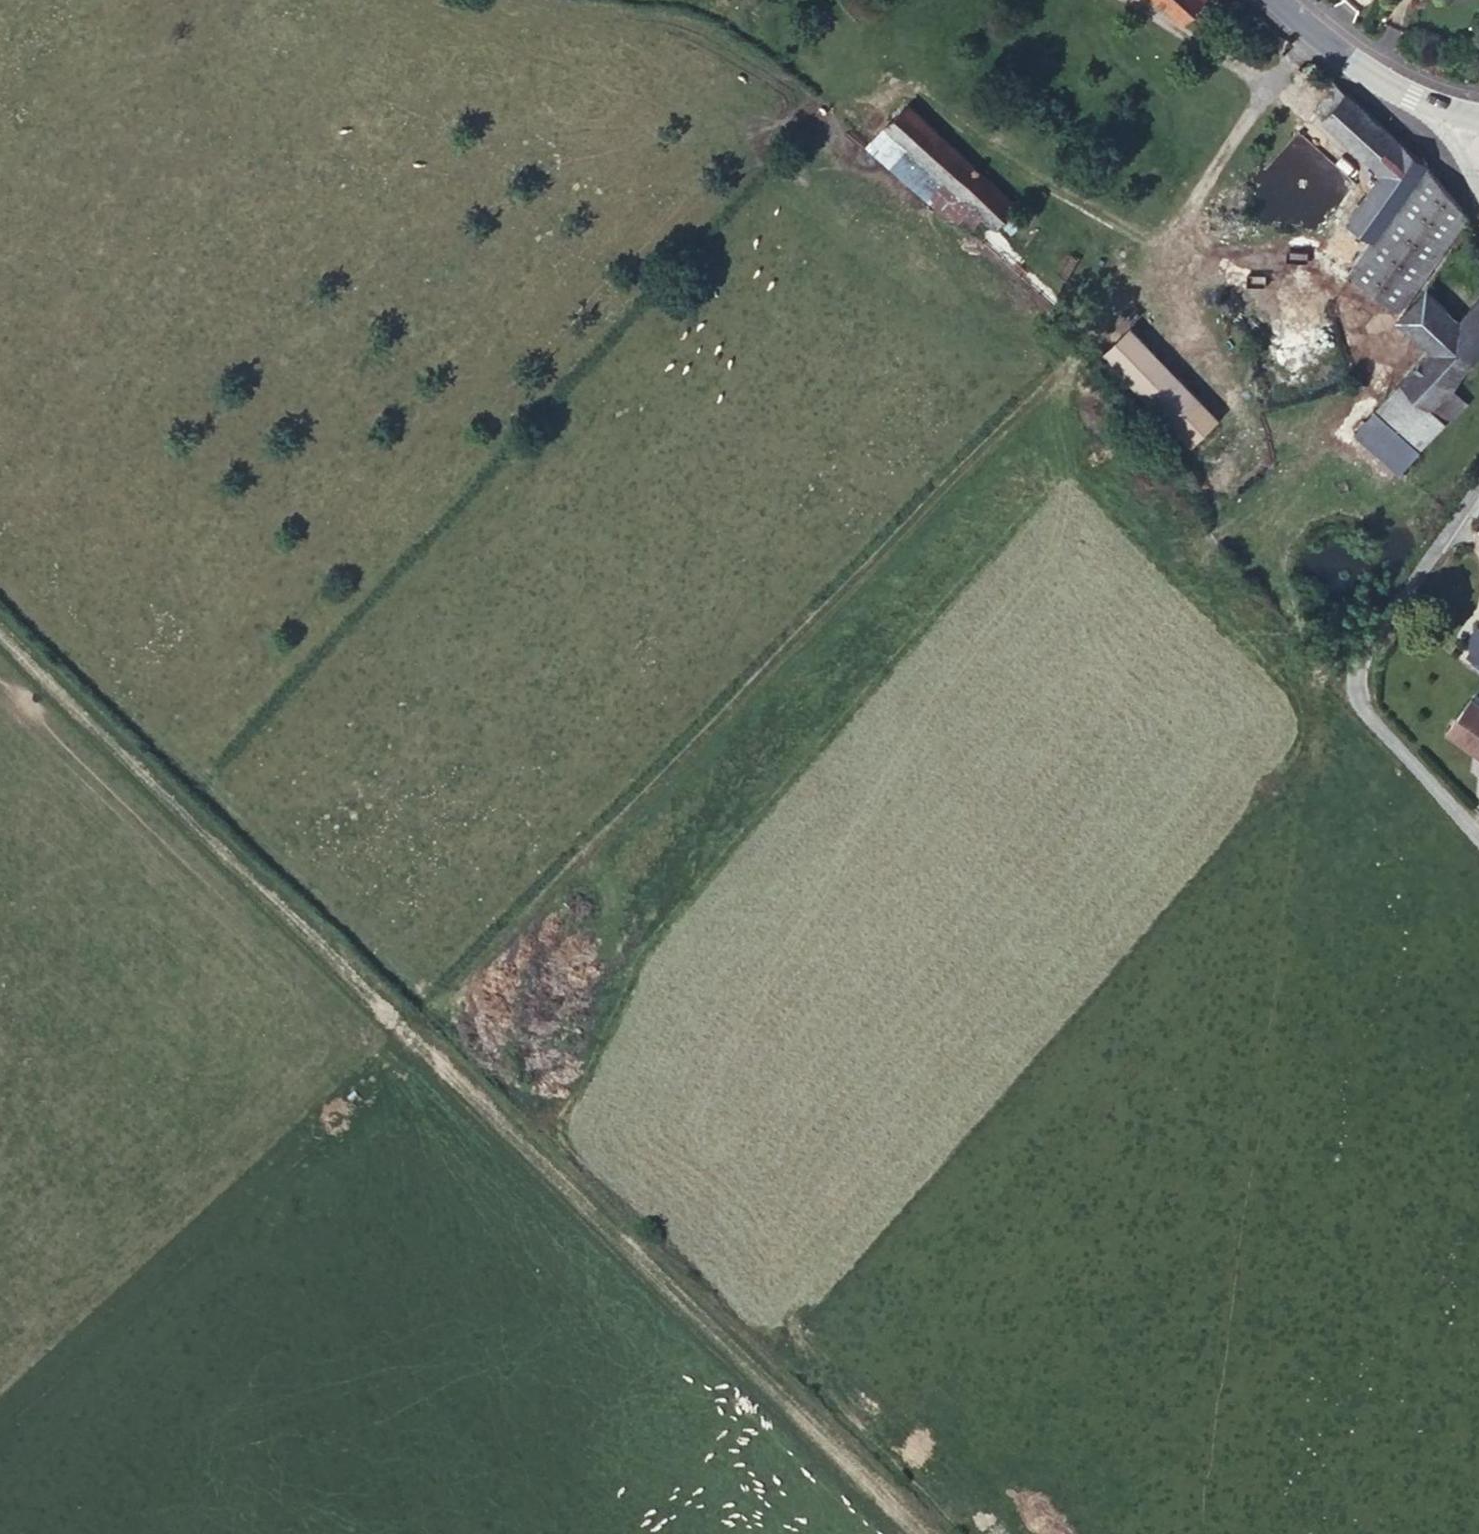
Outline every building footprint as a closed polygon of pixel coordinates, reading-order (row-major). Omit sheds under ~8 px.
[(1200,0),(1162,0),(1183,19),(1200,0)] [(1348,93),(1338,85),(1315,110),(1384,173),(1349,222),(1374,239),(1428,166),(1348,93)] [(968,160),(908,104),(889,124),(949,179),(968,160)] [(949,179),(889,124),(870,143),(967,230),(983,212),(949,179)] [(1015,204),(968,160),(949,179),(983,212),(995,223),(1015,204)] [(1468,214),(1428,166),(1374,239),(1350,273),(1400,309),(1468,214)] [(1427,290),(1400,318),(1432,349),(1460,320),(1427,290)] [(1375,411),(1418,452),(1447,422),(1444,419),(1432,408),(1449,389),(1478,356),(1478,299),(1460,320),(1432,349),(1375,411)] [(1218,418),(1131,327),(1106,352),(1192,442),(1218,418)] [(1461,400),(1449,389),(1432,408),(1444,419),(1461,400)] [(1478,653),(1478,627),(1466,646),(1472,651),(1478,655),(1478,653)] [(1478,665),(1478,653),(1478,655),(1472,651),(1468,657),(1478,665)] [(1472,698),(1448,731),(1478,753),(1478,704),(1472,698)]
